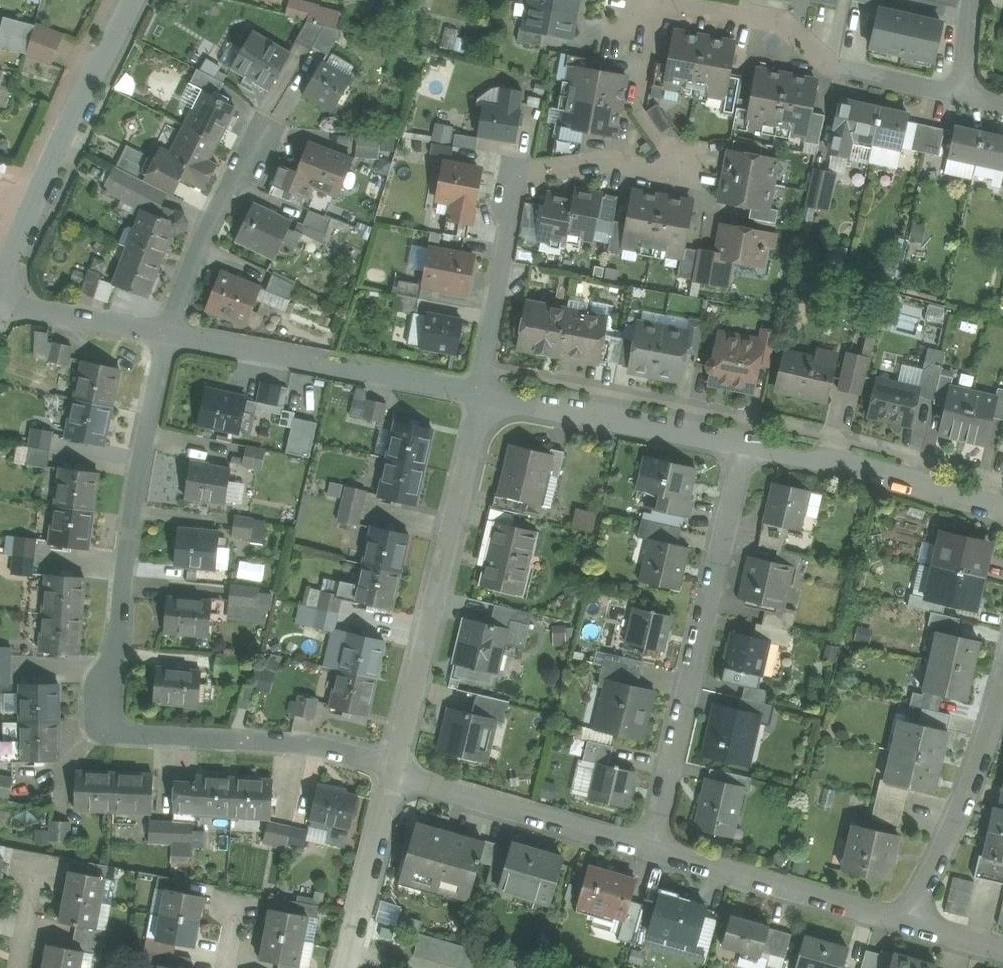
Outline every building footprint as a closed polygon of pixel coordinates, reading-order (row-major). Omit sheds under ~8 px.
[(294,0),(291,0),(287,16),(307,21),(314,23),(318,6),(294,0)] [(530,4),(575,12),(577,0),(531,0),(530,4)] [(575,12),(530,4),(525,28),(525,29),(543,33),(570,38),(575,12)] [(340,12),(318,6),(314,23),(325,26),(336,28),(340,12)] [(911,16),(880,9),(871,48),(902,55),(911,16)] [(942,23),(911,16),(902,55),(933,62),(942,23)] [(4,17),(0,32),(0,47),(26,54),(34,25),(4,17)] [(314,23),(307,21),(296,41),(311,50),(313,45),(325,26),(314,23)] [(61,36),(35,25),(26,54),(26,56),(50,64),(61,36)] [(325,26),(313,45),(328,54),(342,30),(325,26)] [(543,33),(525,29),(525,28),(520,27),(517,41),(541,46),(543,33)] [(291,53),(254,31),(232,68),(245,76),(242,80),(252,86),(255,82),(268,90),(291,53)] [(705,37),(675,32),(674,41),(671,40),(669,53),(671,54),(669,64),(665,84),(666,85),(695,90),(705,37)] [(705,37),(695,90),(724,96),(728,74),(729,72),(730,65),(732,65),(735,52),(733,52),(734,43),(705,37)] [(355,67),(333,54),(327,65),(348,77),(355,67)] [(596,59),(567,54),(564,67),(573,68),(573,67),(594,71),(596,59)] [(669,64),(655,61),(650,87),(652,87),(663,90),(665,90),(666,85),(665,84),(669,64)] [(207,62),(202,71),(215,78),(220,68),(207,62)] [(327,65),(323,62),(305,93),(334,110),(350,82),(352,80),(348,77),(327,65)] [(594,71),(573,67),(573,68),(570,83),(557,80),(557,81),(570,83),(569,91),(568,97),(621,107),(626,77),(618,75),(618,73),(604,71),(604,73),(594,71)] [(202,71),(198,69),(190,84),(204,91),(204,90),(217,96),(224,83),(215,78),(202,71)] [(787,75),(757,70),(756,79),(754,78),(751,91),(753,92),(751,101),(747,122),(748,123),(763,125),(760,139),(761,139),(763,126),(777,128),(787,75)] [(742,77),(728,74),(724,96),(721,113),(735,116),(738,99),(742,77)] [(816,81),(787,75),(777,128),(790,131),(788,143),(789,143),(791,131),(806,134),(810,113),(812,103),(814,103),(817,90),(815,90),(816,81)] [(252,86),(242,80),(240,84),(250,90),(252,86)] [(547,84),(535,81),(533,92),(544,94),(547,84)] [(663,90),(652,87),(650,97),(662,99),(663,90)] [(523,92),(501,88),(498,109),(483,107),(479,134),(516,140),(521,113),(519,112),(523,92)] [(217,96),(204,90),(204,91),(185,127),(217,143),(236,106),(217,96)] [(621,107),(568,97),(565,110),(552,108),(551,109),(565,111),(562,126),(583,130),(593,132),(592,134),(606,137),(606,134),(615,136),(621,107)] [(751,101),(738,99),(735,116),(732,129),(746,132),(748,123),(747,122),(751,101)] [(841,101),(830,149),(832,153),(848,156),(852,137),(845,135),(852,103),(841,101)] [(880,109),(852,103),(845,135),(852,137),(873,142),(880,109)] [(672,127),(657,104),(646,112),(661,134),(672,127)] [(909,116),(880,109),(873,142),(874,142),(902,148),(908,121),(909,116)] [(825,116),(810,113),(806,134),(804,142),(818,145),(825,116)] [(917,123),(908,121),(902,148),(911,150),(917,123)] [(931,126),(917,123),(911,150),(925,153),(931,126)] [(583,130),(562,126),(561,126),(558,139),(555,138),(552,157),(552,158),(579,154),(583,130)] [(945,130),(931,126),(925,153),(940,156),(945,130)] [(984,132),(956,126),(949,158),(976,164),(984,132)] [(217,143),(185,127),(172,153),(175,154),(167,171),(182,179),(195,185),(209,159),(217,143)] [(449,129),(438,127),(435,138),(447,141),(449,129)] [(984,132),(976,164),(1002,170),(1002,137),(984,132)] [(381,136),(357,134),(355,157),(379,160),(381,136)] [(477,137),(455,134),(453,147),(475,150),(477,137)] [(762,145),(736,140),(734,152),(760,157),(762,145)] [(902,148),(874,142),(869,163),(897,169),(902,148)] [(453,147),(431,143),(429,154),(451,158),(452,153),(453,147)] [(352,160),(309,144),(297,173),(294,179),(312,185),(338,196),(352,160)] [(149,156),(127,145),(116,167),(138,178),(149,156)] [(172,153),(160,147),(143,181),(166,192),(173,196),(182,179),(167,171),(175,154),(172,153)] [(19,153),(10,150),(7,160),(16,163),(19,153)] [(734,152),(730,152),(721,201),(751,207),(766,209),(766,208),(775,160),(760,157),(734,152)] [(209,159),(195,185),(204,190),(218,164),(209,159)] [(116,167),(104,161),(99,172),(111,178),(116,167)] [(441,184),(476,191),(480,170),(445,164),(441,184)] [(976,164),(972,183),(1002,190),(1002,185),(1002,170),(976,164)] [(312,185),(294,179),(297,173),(280,166),(273,184),(307,197),(312,185)] [(138,178),(116,167),(111,178),(142,194),(161,203),(166,192),(143,181),(138,178)] [(833,174),(813,170),(807,197),(827,201),(833,174)] [(142,194),(111,178),(104,190),(136,206),(142,194)] [(307,197),(273,184),(269,195),(302,208),(307,197)] [(476,191),(441,184),(438,199),(454,202),(451,218),(450,219),(470,223),(476,191)] [(574,191),(565,243),(579,245),(580,238),(592,239),(601,196),(574,191)] [(662,196),(633,191),(632,200),(629,199),(627,212),(629,213),(627,224),(624,243),(624,244),(653,249),(662,196)] [(572,199),(547,194),(539,238),(550,240),(547,254),(549,255),(551,241),(564,243),(561,257),(562,257),(564,243),(565,243),(572,199)] [(618,197),(605,194),(600,219),(613,222),(613,221),(618,198),(618,197)] [(692,202),(662,196),(653,249),(681,254),(682,254),(683,248),(688,224),(690,224),(692,211),(690,211),(692,202)] [(293,221),(254,202),(235,241),(274,260),(278,250),(288,230),(293,221)] [(353,212),(329,203),(324,216),(331,219),(349,225),(353,212)] [(540,205),(525,203),(521,226),(536,229),(540,205)] [(183,214),(160,205),(155,214),(176,222),(172,232),(176,234),(184,230),(187,223),(183,214)] [(766,209),(751,207),(749,218),(775,223),(778,210),(766,208),(766,209)] [(155,214),(143,209),(136,228),(130,226),(125,228),(119,243),(128,247),(161,260),(172,232),(176,222),(155,214)] [(324,216),(309,210),(303,225),(325,234),(331,219),(324,216)] [(470,223),(450,219),(451,218),(447,217),(443,234),(467,238),(470,223)] [(627,224),(613,221),(613,222),(608,251),(622,254),(624,244),(624,243),(627,224)] [(303,225),(298,224),(294,233),(301,236),(300,240),(320,248),(325,234),(303,225)] [(765,234),(744,230),(724,226),(718,255),(718,258),(731,260),(759,265),(762,252),(764,252),(764,248),(762,248),(765,234)] [(294,233),(288,230),(278,250),(291,256),(300,240),(301,236),(294,233)] [(764,248),(773,250),(776,236),(765,234),(762,248),(764,248)] [(921,240),(911,239),(910,249),(920,251),(921,240)] [(161,260),(128,247),(117,278),(114,284),(147,296),(161,260)] [(475,256),(429,248),(423,284),(422,285),(468,293),(475,256)] [(697,251),(683,248),(682,254),(681,254),(677,277),(692,280),(697,251)] [(846,252),(832,249),(830,258),(843,261),(846,252)] [(718,255),(697,251),(692,280),(726,286),(731,260),(718,258),(718,255)] [(81,292),(94,296),(102,273),(89,268),(81,292)] [(262,285),(220,271),(207,311),(248,325),(257,299),(260,288),(262,285)] [(102,273),(94,296),(108,301),(114,284),(117,278),(102,273)] [(272,274),(266,290),(290,300),(296,285),(272,274)] [(423,284),(399,280),(397,294),(420,298),(422,285),(423,284)] [(260,288),(257,299),(286,310),(290,300),(266,290),(260,288)] [(420,298),(397,294),(394,309),(414,313),(417,313),(420,298)] [(558,356),(567,309),(527,302),(526,311),(520,341),(519,349),(558,356)] [(509,339),(520,341),(526,311),(514,309),(509,339)] [(558,356),(558,357),(598,364),(603,335),(606,316),(567,309),(558,356)] [(917,338),(921,313),(897,309),(893,334),(917,338)] [(417,313),(414,313),(408,343),(422,345),(428,315),(417,313)] [(463,321),(428,315),(422,345),(457,352),(463,321)] [(703,322),(689,319),(687,334),(688,334),(684,353),(697,355),(703,322)] [(663,329),(638,324),(635,341),(630,367),(630,370),(654,375),(663,329)] [(687,334),(663,329),(654,375),(679,379),(684,353),(688,334),(687,334)] [(775,332),(762,330),(760,343),(761,343),(757,365),(769,367),(775,332)] [(34,358),(49,361),(53,343),(49,342),(48,334),(35,331),(34,358)] [(603,335),(598,364),(605,365),(605,362),(610,336),(603,335)] [(622,339),(610,336),(605,362),(618,364),(622,339)] [(861,336),(857,356),(867,359),(872,338),(861,336)] [(635,341),(622,339),(618,364),(630,367),(635,341)] [(741,343),(719,339),(715,360),(713,360),(710,361),(708,363),(707,366),(708,370),(710,372),(713,373),(711,382),(752,390),(757,365),(761,343),(760,343),(744,340),(741,343)] [(71,346),(53,342),(53,343),(49,361),(66,365),(67,365),(71,346)] [(928,350),(925,362),(942,366),(946,354),(928,350)] [(817,359),(785,352),(780,375),(784,376),(781,391),(825,401),(833,367),(816,363),(817,359)] [(857,356),(846,354),(837,388),(862,394),(864,386),(868,367),(870,359),(867,359),(857,356)] [(119,369),(83,361),(81,372),(78,386),(75,399),(111,407),(119,369)] [(942,366),(925,362),(922,372),(921,379),(925,385),(922,398),(934,401),(940,375),(942,366)] [(885,371),(868,367),(864,386),(875,389),(878,380),(883,381),(885,371)] [(899,385),(918,389),(921,379),(922,372),(903,368),(899,385)] [(81,372),(73,370),(70,384),(78,386),(81,372)] [(953,378),(940,375),(934,401),(934,404),(945,407),(950,387),(951,387),(953,378)] [(883,381),(878,380),(875,389),(869,417),(910,426),(918,389),(899,385),(883,381)] [(282,387),(264,383),(259,402),(277,406),(282,387)] [(962,440),(974,393),(951,387),(950,387),(945,407),(939,434),(950,437),(962,440)] [(998,388),(995,398),(997,398),(992,418),(1002,420),(1002,389),(998,388)] [(230,394),(211,389),(202,422),(242,433),(250,403),(229,397),(230,394)] [(974,393),(962,440),(974,443),(974,442),(985,445),(992,418),(997,398),(995,398),(974,393)] [(111,407),(75,399),(67,437),(103,445),(111,407)] [(387,405),(368,401),(364,419),(383,423),(387,405)] [(291,417),(288,453),(313,456),(316,419),(291,417)] [(433,431),(398,422),(389,460),(424,468),(433,431)] [(55,433),(36,429),(33,448),(52,451),(55,433)] [(500,495),(528,503),(550,508),(551,505),(556,484),(557,481),(545,478),(546,474),(551,454),(550,454),(512,445),(500,495)] [(33,448),(22,446),(18,464),(30,466),(33,448)] [(267,451),(249,447),(245,465),(263,469),(267,451)] [(52,451),(33,448),(30,466),(49,469),(51,454),(52,451)] [(564,452),(551,449),(550,454),(551,454),(546,474),(558,477),(564,452)] [(695,468),(645,456),(638,490),(665,496),(663,509),(657,508),(656,510),(684,517),(688,518),(692,500),(688,499),(695,468)] [(424,468),(389,460),(380,498),(415,506),(424,468)] [(233,470),(211,467),(212,464),(192,461),(187,498),(228,504),(230,487),(233,470)] [(101,474),(63,469),(57,507),(96,513),(101,474)] [(331,481),(329,494),(341,496),(343,483),(331,481)] [(813,492),(777,482),(767,522),(791,528),(803,531),(813,492)] [(246,489),(230,487),(228,504),(243,506),(246,489)] [(368,492),(349,487),(344,505),(364,510),(368,492)] [(528,503),(500,495),(494,493),(491,508),(515,514),(525,517),(528,503)] [(364,510),(344,505),(340,524),(360,528),(364,510)] [(572,525),(593,529),(597,511),(576,506),(572,525)] [(96,513),(57,507),(52,544),(90,550),(96,513)] [(515,514),(491,508),(486,530),(510,535),(512,528),(515,514)] [(656,510),(652,510),(650,521),(681,528),(684,517),(656,510)] [(257,521),(236,517),(233,536),(254,539),(257,521)] [(650,521),(643,520),(638,538),(651,541),(651,540),(677,546),(681,528),(650,521)] [(791,528),(767,522),(760,546),(777,550),(785,552),(791,528)] [(411,536),(375,527),(366,565),(401,574),(411,536)] [(539,534),(514,528),(512,528),(510,535),(486,530),(484,537),(479,557),(485,559),(479,585),(496,589),(497,585),(519,590),(518,594),(520,595),(526,569),(531,570),(539,536),(539,534)] [(221,536),(199,534),(199,530),(179,529),(176,565),(218,569),(221,536)] [(988,542),(942,531),(934,565),(985,577),(990,556),(985,555),(988,542)] [(18,537),(6,536),(4,555),(16,556),(18,537)] [(37,539),(18,537),(16,556),(35,558),(37,539)] [(677,546),(651,540),(651,541),(651,544),(654,544),(649,566),(646,565),(642,579),(679,588),(688,548),(677,546)] [(920,560),(931,562),(933,546),(922,544),(920,560)] [(785,552),(777,550),(774,562),(792,566),(792,568),(798,569),(801,556),(785,552)] [(35,558),(16,556),(14,574),(27,575),(33,576),(35,558)] [(792,567),(751,557),(741,599),(766,605),(782,609),(792,567)] [(240,575),(264,581),(268,565),(244,559),(240,575)] [(401,574),(366,565),(360,586),(356,604),(392,612),(401,574)] [(985,577),(934,565),(927,595),(927,597),(948,602),(978,609),(985,577)] [(27,575),(14,574),(13,584),(26,586),(27,575)] [(86,578),(49,575),(46,614),(83,617),(86,578)] [(360,586),(327,579),(324,592),(343,596),(342,600),(356,604),(360,586)] [(261,591),(233,588),(231,606),(259,609),(261,591)] [(324,592),(312,589),(308,608),(320,611),(324,592)] [(343,596),(324,592),(320,611),(338,615),(342,600),(343,596)] [(927,595),(912,592),(909,607),(932,612),(945,615),(948,602),(927,597),(927,595)] [(215,604),(170,598),(166,632),(211,637),(215,604)] [(518,610),(495,604),(492,617),(510,622),(515,623),(518,610)] [(782,609),(766,605),(762,625),(792,632),(792,631),(792,630),(796,611),(783,608),(782,609)] [(259,609),(231,606),(230,619),(258,622),(259,609)] [(672,617),(637,608),(628,642),(663,651),(670,623),(672,617)] [(529,613),(518,610),(515,623),(526,625),(527,624),(529,613)] [(338,615),(320,611),(315,629),(334,633),(338,615)] [(945,615),(932,612),(930,623),(941,626),(940,631),(957,635),(961,619),(945,615)] [(83,617),(46,614),(43,652),(80,655),(83,617)] [(510,622),(492,617),(489,629),(463,623),(462,626),(454,661),(458,662),(495,670),(498,671),(505,642),(509,626),(510,622)] [(515,623),(510,622),(509,626),(505,642),(523,646),(527,625),(528,624),(527,624),(526,625),(515,623)] [(792,632),(762,625),(757,623),(754,637),(770,641),(769,642),(788,647),(792,632)] [(957,635),(940,631),(933,662),(975,672),(982,641),(957,635)] [(754,637),(733,632),(724,667),(761,676),(769,642),(770,641),(754,637)] [(386,642),(350,633),(341,671),(377,680),(386,642)] [(11,686),(13,648),(0,647),(0,685),(11,686)] [(643,661),(606,653),(602,666),(640,675),(643,661)] [(495,670),(458,662),(454,677),(491,685),(495,670)] [(975,672),(933,662),(926,690),(944,694),(969,700),(975,672)] [(269,691),(276,671),(262,666),(256,687),(269,691)] [(640,675),(602,666),(598,686),(605,687),(607,679),(637,686),(640,675)] [(761,676),(724,667),(721,681),(745,686),(758,690),(759,689),(761,676)] [(204,675),(160,669),(156,701),(200,706),(204,675)] [(377,680),(341,671),(332,709),(367,718),(377,680)] [(637,686),(607,679),(605,687),(595,730),(642,740),(654,690),(637,686)] [(60,685),(24,685),(24,723),(60,723),(60,685)] [(257,688),(247,685),(241,708),(251,711),(257,688)] [(758,690),(745,686),(742,698),(765,704),(768,691),(759,689),(758,690)] [(944,694),(926,690),(925,694),(914,692),(911,706),(925,709),(940,713),(944,694)] [(509,702),(478,695),(474,714),(491,718),(491,720),(503,723),(509,702)] [(319,700),(302,696),(297,716),(314,720),(319,700)] [(765,704),(742,698),(740,711),(760,716),(758,722),(769,725),(774,706),(765,704)] [(740,711),(717,706),(706,756),(748,766),(758,722),(760,716),(740,711)] [(474,714),(452,708),(440,752),(486,764),(491,744),(485,742),(491,720),(491,718),(474,714)] [(940,713),(925,709),(922,722),(948,728),(951,715),(940,713)] [(922,722),(903,718),(902,720),(895,752),(941,762),(949,728),(948,728),(922,722)] [(24,762),(24,723),(5,723),(6,762),(24,762)] [(60,723),(24,723),(24,762),(60,762),(60,723)] [(613,747),(587,741),(585,752),(610,758),(613,747)] [(619,766),(615,765),(615,767),(608,766),(610,758),(585,752),(583,761),(584,761),(578,787),(592,790),(590,799),(627,807),(635,772),(618,768),(619,766)] [(941,762),(895,752),(889,777),(888,779),(910,784),(934,790),(941,762)] [(755,779),(713,770),(711,780),(752,790),(755,779)] [(117,774),(78,773),(76,810),(115,812),(117,774)] [(157,776),(117,774),(115,812),(155,814),(157,776)] [(910,784),(888,779),(889,777),(882,775),(877,797),(905,803),(910,784)] [(0,776),(0,796),(12,798),(16,779),(0,776)] [(237,779),(198,777),(198,787),(196,815),(198,815),(235,817),(237,779)] [(275,781),(237,779),(235,817),(273,819),(275,781)] [(745,789),(709,780),(698,828),(726,834),(731,812),(740,814),(745,789)] [(198,787),(177,786),(175,825),(196,826),(197,826),(198,815),(196,815),(198,787)] [(359,799),(337,794),(338,791),(320,787),(312,822),(334,827),(350,831),(351,831),(359,799)] [(905,803),(877,797),(872,818),(900,824),(905,803)] [(999,808),(999,807),(995,807),(989,832),(1002,835),(1002,809),(999,808)] [(901,833),(856,821),(855,825),(858,825),(851,851),(849,850),(848,853),(853,854),(850,867),(845,866),(844,868),(889,880),(890,877),(888,877),(892,861),(894,862),(901,833)] [(72,823),(54,822),(53,843),(70,844),(72,823)] [(312,822),(308,839),(330,844),(334,827),(312,822)] [(175,825),(152,824),(151,845),(174,845),(175,825)] [(196,826),(175,825),(174,845),(174,857),(194,858),(196,826)] [(416,825),(400,878),(469,898),(480,862),(485,845),(484,844),(416,825)] [(294,833),(269,827),(264,846),(289,852),(290,849),(294,833)] [(350,831),(334,827),(330,844),(346,848),(350,831)] [(989,832),(983,856),(983,857),(1002,862),(1002,835),(989,832)] [(308,836),(294,833),(290,849),(304,852),(308,836)] [(497,845),(485,842),(484,844),(485,845),(480,862),(491,866),(497,845)] [(563,859),(511,844),(510,849),(498,889),(550,904),(563,859)] [(510,849),(497,845),(491,866),(485,885),(498,889),(510,849)] [(983,857),(983,856),(979,856),(974,878),(1002,884),(1002,862),(983,857)] [(88,863),(72,860),(70,871),(86,874),(88,863)] [(118,868),(88,863),(86,874),(105,878),(105,879),(115,881),(118,868)] [(638,881),(589,867),(578,905),(625,919),(627,920),(632,901),(638,881)] [(86,874),(70,871),(65,897),(101,903),(105,879),(105,878),(86,874)] [(188,881),(158,876),(156,888),(166,890),(166,889),(186,893),(188,881)] [(974,882),(953,877),(950,888),(972,893),(974,882)] [(186,893),(166,889),(166,890),(164,898),(161,915),(199,922),(204,897),(203,897),(204,896),(186,893)] [(971,894),(950,889),(947,900),(969,905),(971,894)] [(706,908),(659,895),(656,908),(649,932),(650,932),(695,945),(706,908)] [(101,903),(65,897),(60,922),(76,925),(96,929),(96,928),(101,903)] [(264,922),(268,923),(270,909),(289,912),(291,900),(269,897),(264,922)] [(320,906),(291,900),(289,912),(308,916),(308,917),(318,919),(320,906)] [(402,906),(381,900),(376,920),(396,926),(399,915),(402,906)] [(632,901),(627,920),(625,919),(619,940),(631,943),(642,904),(632,901)] [(968,906),(947,901),(944,912),(965,917),(968,906)] [(642,904),(631,943),(645,947),(650,932),(649,932),(656,908),(642,904)] [(289,912),(270,909),(268,923),(266,935),(303,942),(308,917),(308,916),(289,912)] [(199,922),(161,915),(157,939),(156,941),(176,944),(194,948),(199,922)] [(422,922),(407,917),(399,915),(396,926),(419,933),(422,922)] [(769,926),(731,915),(722,946),(741,952),(760,957),(762,952),(769,928),(769,926)] [(96,929),(76,925),(74,937),(104,943),(106,930),(96,928),(96,929)] [(791,934),(769,928),(762,952),(785,958),(791,934)] [(420,934),(414,956),(455,967),(462,967),(467,948),(420,934)] [(303,942),(266,935),(261,960),(279,964),(298,967),(299,966),(303,942)] [(104,943),(74,937),(72,949),(84,951),(83,952),(101,956),(104,943)] [(176,944),(156,941),(157,939),(147,938),(144,950),(174,956),(174,955),(176,944)] [(806,938),(797,967),(844,967),(849,950),(806,938)] [(48,945),(44,967),(80,967),(83,952),(84,951),(72,949),(48,945)] [(467,948),(462,967),(526,967),(527,965),(467,948)] [(174,956),(144,950),(142,963),(160,966),(160,965),(172,967),(174,956)] [(883,954),(866,950),(861,967),(879,967),(883,954)] [(894,953),(884,951),(883,954),(879,967),(890,967),(894,953)] [(741,952),(738,965),(748,967),(767,967),(768,965),(769,959),(760,957),(741,952)] [(762,952),(760,957),(769,959),(768,965),(779,967),(782,967),(785,958),(762,952)] [(894,953),(890,967),(938,967),(894,953)] [(174,955),(174,956),(172,967),(175,967),(190,967),(192,959),(174,955)]
